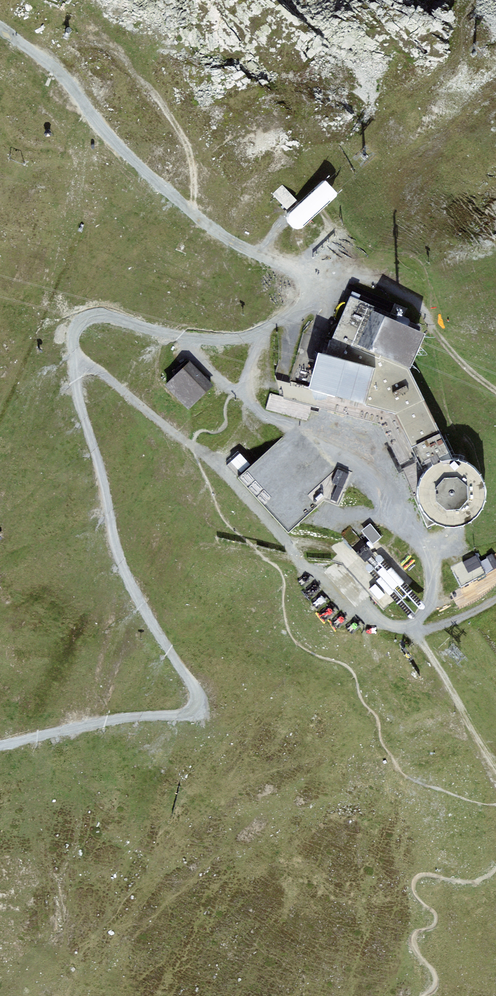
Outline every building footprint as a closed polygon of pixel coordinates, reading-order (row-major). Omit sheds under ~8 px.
[(289,213),(287,215),(286,219),(287,223),(293,229),(297,230),(302,229),(339,197),(324,181),(299,203),(282,185),(272,194),(289,213)] [(352,300),(349,299),(323,361),(317,359),(309,389),(289,383),(288,386),(275,382),(278,397),(269,394),(265,411),(310,422),(313,410),(379,427),(398,468),(401,466),(403,471),(409,468),(406,463),(413,459),(422,476),(417,487),(415,500),(418,512),(425,522),(435,529),(440,530),(447,532),(460,531),(471,525),(479,517),(484,505),(485,493),(481,481),(474,471),(463,465),(451,462),(438,435),(421,403),(408,374),(424,339),(405,331),(408,323),(352,300)] [(187,361),(162,384),(187,410),(211,386),(187,361)] [(337,472),(292,430),(238,480),(287,535),(325,502),(339,506),(352,477),(337,472)] [(373,521),(364,527),(374,542),(383,536),(373,521)] [(487,573),(476,553),(450,567),(462,587),(487,573)] [(380,556),(364,569),(377,585),(369,592),(374,597),(380,602),(386,595),(412,623),(426,609),(380,556)]
